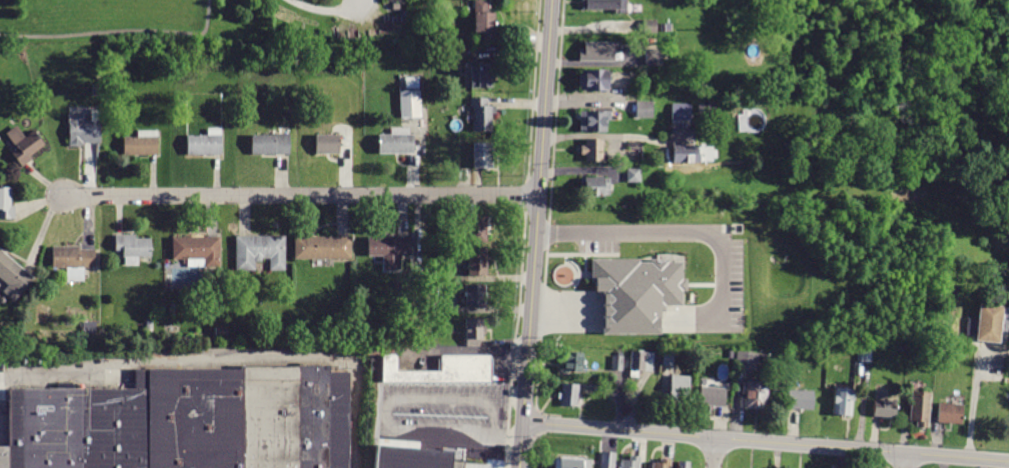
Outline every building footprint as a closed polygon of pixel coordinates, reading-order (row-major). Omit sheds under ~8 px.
[(474,33),(473,0),(491,0),(491,8),(488,8),(488,13),(494,13),(495,41),(480,41),(480,33),(474,33)] [(582,9),(582,0),(627,0),(627,14),(615,14),(615,11),(586,11),(586,10),(582,9)] [(657,20),(657,33),(643,33),(642,20),(657,20)] [(614,42),(614,44),(621,44),(621,54),(613,54),(613,62),(578,62),(578,48),(584,48),(584,42),(614,42)] [(668,49),(668,56),(662,56),(662,66),(647,66),(646,50),(668,49)] [(478,64),(489,64),(489,70),(495,70),(495,80),(489,80),(490,88),(471,89),(470,68),(477,68),(477,64),(478,64)] [(607,69),(607,90),(579,90),(579,70),(607,69)] [(101,85),(100,95),(93,95),(93,84),(101,85)] [(421,91),(422,118),(401,118),(400,91),(421,91)] [(488,98),(488,107),(496,107),(496,114),(492,114),(491,132),(473,132),(473,107),(470,107),(470,98),(488,98)] [(638,102),(652,102),(652,118),(636,118),(636,102),(638,102)] [(672,122),(691,122),(690,102),(671,102),(672,122)] [(714,104),(714,113),(698,113),(698,105),(714,104)] [(610,111),(610,121),(606,121),(606,132),(580,132),(580,111),(610,111)] [(83,114),(83,121),(100,121),(100,143),(82,144),(82,147),(69,147),(69,123),(68,123),(68,114),(83,114)] [(17,125),(26,137),(34,131),(45,145),(31,156),(33,159),(23,167),(12,154),(18,149),(6,134),(17,125)] [(221,128),(221,155),(187,155),(187,136),(208,135),(207,128),(221,128)] [(401,128),(410,128),(410,135),(414,134),(415,154),(379,154),(379,135),(391,135),(391,128),(401,128)] [(158,130),(158,156),(124,156),(124,137),(138,137),(138,130),(158,130)] [(290,134),(290,155),(251,155),(252,135),(275,136),(275,133),(290,134)] [(349,135),(349,153),(340,153),(340,155),(316,154),(316,135),(349,135)] [(602,139),(603,151),(607,151),(607,162),(584,162),(584,155),(580,155),(580,145),(584,145),(584,139),(602,139)] [(640,142),(639,156),(626,156),(626,142),(640,142)] [(492,143),(492,168),(473,169),(473,143),(492,143)] [(695,146),(697,146),(697,154),(699,154),(699,163),(672,163),(672,146),(695,146)] [(626,169),(640,169),(640,182),(626,182),(626,169)] [(1003,176),(1008,176),(1008,196),(1002,196),(1002,191),(998,191),(998,181),(1003,181),(1003,176)] [(608,179),(609,179),(609,195),(604,195),(604,196),(579,197),(580,182),(584,182),(584,179),(608,179)] [(15,219),(0,219),(0,210),(0,187),(11,188),(11,205),(15,205),(15,219)] [(487,216),(487,217),(490,217),(490,235),(486,235),(487,243),(467,243),(467,216),(487,216)] [(117,235),(135,235),(134,239),(151,238),(152,257),(138,257),(138,264),(125,265),(125,257),(123,257),(123,251),(115,251),(115,235),(117,235)] [(239,236),(286,236),(286,270),(270,270),(270,258),(262,258),(262,262),(255,262),(255,271),(235,271),(236,236),(239,236)] [(207,237),(220,237),(220,267),(204,267),(204,259),(172,259),(172,237),(207,237)] [(338,237),(351,237),(351,258),(295,258),(295,237),(338,237)] [(398,238),(411,238),(411,256),(400,256),(400,270),(383,270),(384,256),(368,256),(368,237),(398,238)] [(79,247),(79,250),(95,250),(95,268),(84,268),(84,281),(67,281),(67,268),(52,268),(52,247),(79,247)] [(8,286),(0,279),(0,248),(34,278),(14,301),(3,292),(8,286)] [(487,248),(488,276),(468,276),(468,248),(487,248)] [(594,260),(594,293),(605,293),(605,333),(659,332),(659,305),(679,305),(679,267),(666,267),(666,260),(594,260)] [(421,261),(422,279),(412,279),(411,262),(421,261)] [(486,284),(486,306),(460,307),(460,297),(464,297),(464,285),(486,284)] [(1002,306),(999,343),(975,341),(979,304),(1002,306)] [(946,307),(945,318),(937,317),(939,306),(946,307)] [(482,319),(482,327),(486,327),(486,333),(483,333),(483,339),(480,339),(480,347),(466,347),(466,319),(482,319)] [(98,322),(98,337),(83,338),(83,322),(98,322)] [(291,327),(291,337),(279,336),(279,326),(291,327)] [(228,327),(228,336),(215,336),(215,327),(228,327)] [(871,349),(871,362),(857,362),(857,349),(871,349)] [(674,352),(674,367),(663,366),(664,351),(674,352)] [(759,352),(757,371),(734,370),(736,351),(759,352)] [(654,352),(653,371),(630,370),(631,352),(654,352)] [(583,353),(582,371),(560,370),(560,353),(583,353)] [(623,356),(622,371),(611,370),(612,355),(623,356)] [(382,385),(493,382),(492,356),(441,358),(441,370),(398,371),(398,356),(381,357),(382,385)] [(350,374),(330,374),(330,365),(248,365),(248,371),(136,371),(136,388),(8,388),(8,449),(0,449),(0,467),(350,467),(350,374)] [(690,376),(688,404),(678,403),(677,407),(668,406),(671,375),(690,376)] [(768,382),(766,410),(743,409),(745,381),(768,382)] [(579,384),(578,395),(585,395),(584,404),(580,404),(580,407),(560,406),(561,383),(579,384)] [(725,388),(723,408),(699,405),(700,386),(725,388)] [(853,389),(851,415),(833,414),(835,388),(853,389)] [(813,391),(813,411),(788,410),(789,391),(813,391)] [(931,392),(928,429),(916,428),(917,422),(909,421),(912,391),(931,392)] [(896,402),(895,419),(873,417),(875,400),(896,402)] [(963,405),(961,425),(938,423),(939,403),(963,405)] [(378,467),(453,467),(454,452),(380,446),(378,467)] [(616,453),(615,467),(599,467),(600,451),(601,452),(616,453)] [(640,456),(639,467),(620,467),(621,459),(629,460),(629,455),(631,456),(640,456)] [(592,459),(592,467),(553,467),(553,458),(592,459)] [(670,459),(670,467),(652,467),(652,462),(659,462),(659,458),(661,458),(670,459)] [(689,461),(688,467),(676,467),(676,460),(689,461)]
